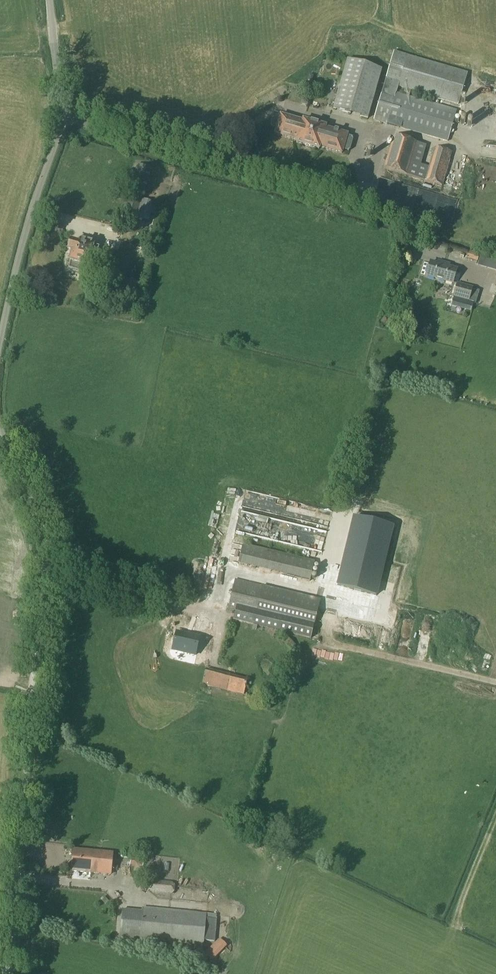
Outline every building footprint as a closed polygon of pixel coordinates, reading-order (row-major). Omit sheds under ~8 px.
[(468,74),(407,56),(393,52),(372,121),(387,125),(447,143),(456,110),(409,97),(411,91),(458,105),(468,74)] [(382,70),(347,60),(333,109),(368,119),(382,70)] [(294,106),(296,99),(281,96),(279,103),(294,106)] [(270,127),(276,129),(275,134),(296,141),(296,143),(319,150),(319,147),(341,154),(342,151),(348,152),(352,139),(346,137),(347,135),(325,129),(326,127),(314,124),(315,121),(312,120),(311,123),(302,121),(302,122),(280,116),(279,120),(273,119),(270,127)] [(383,169),(442,187),(452,153),(434,148),(428,168),(421,165),(426,146),(393,136),(383,169)] [(137,165),(121,219),(136,223),(151,169),(137,165)] [(69,270),(78,272),(80,265),(91,267),(94,256),(96,257),(98,246),(93,245),(93,244),(83,242),(82,246),(71,243),(68,252),(72,253),(69,263),(70,263),(69,270)] [(480,254),(468,252),(467,259),(477,262),(480,254)] [(442,264),(441,266),(430,263),(426,277),(452,284),(456,271),(448,268),(449,266),(442,264)] [(134,298),(138,283),(125,280),(121,295),(134,298)] [(472,302),(476,290),(472,289),(473,288),(456,283),(453,298),(469,302),(472,302)] [(350,520),(333,588),(373,599),(390,530),(350,520)] [(239,565),(310,582),(315,562),(244,545),(239,565)] [(319,600),(295,594),(235,580),(228,612),(235,613),(233,620),(286,633),(310,639),(319,600)] [(401,624),(409,625),(410,613),(402,613),(401,624)] [(175,632),(171,650),(195,655),(199,638),(175,632)] [(249,682),(250,675),(216,666),(209,664),(205,673),(204,673),(201,685),(243,696),(248,682),(249,682)] [(71,872),(110,876),(112,854),(73,851),(71,872)] [(147,876),(170,877),(171,858),(161,858),(161,856),(147,856),(147,876)] [(129,866),(143,868),(144,860),(131,857),(129,866)] [(171,897),(175,893),(175,886),(172,883),(153,881),(149,884),(148,891),(151,895),(171,897)] [(57,897),(64,899),(65,893),(59,891),(57,897)] [(121,912),(119,939),(204,947),(207,914),(142,908),(141,914),(121,912)] [(217,965),(229,954),(225,949),(227,947),(219,940),(204,954),(212,962),(213,961),(217,965)]
